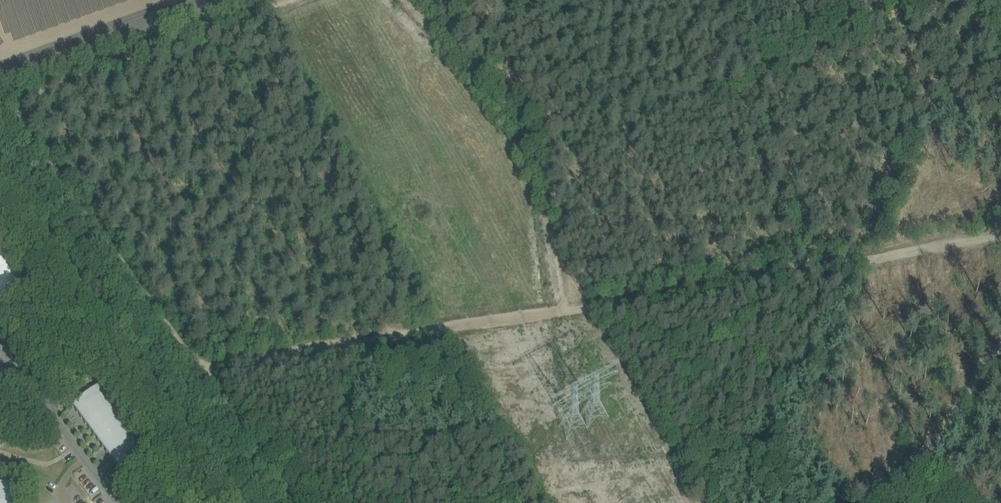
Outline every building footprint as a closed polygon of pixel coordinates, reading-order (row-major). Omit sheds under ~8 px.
[(3,308),(30,288),(0,248),(0,305),(3,308)] [(101,385),(74,405),(121,469),(148,450),(101,385)] [(13,484),(0,483),(0,502),(12,502),(13,484)]
